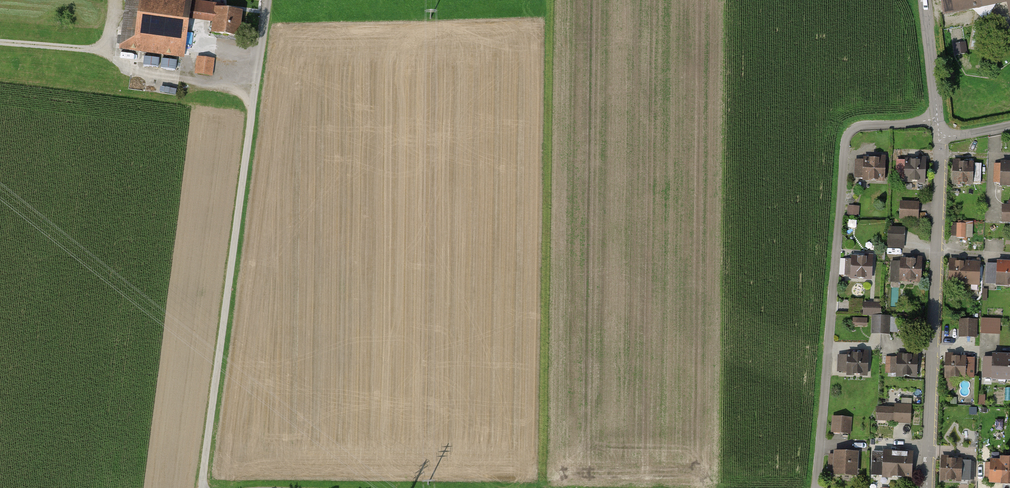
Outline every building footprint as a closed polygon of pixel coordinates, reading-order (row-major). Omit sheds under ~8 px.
[(123,49),(189,57),(193,22),(223,26),(221,37),(248,40),(252,11),(225,8),(226,4),(199,1),(199,0),(129,0),(123,49)] [(944,18),(1004,6),(1007,20),(1009,19),(1009,0),(941,0),(944,18)] [(219,59),(199,56),(197,74),(216,77),(219,59)] [(893,160),(869,159),(868,183),(893,183),(893,160)] [(934,162),(901,160),(900,184),(933,185),(934,162)] [(1001,161),(1000,187),(1009,187),(1009,162),(1001,161)] [(979,165),(953,164),(952,185),(977,187),(979,165)] [(924,205),(905,204),(904,222),(923,223),(924,205)] [(971,227),(960,227),(960,240),(971,240),(971,227)] [(910,232),(893,231),(893,250),(909,250),(910,232)] [(880,260),(856,258),(855,282),(879,283),(880,260)] [(929,261),(895,259),(894,285),(928,286),(929,261)] [(949,261),(948,282),(979,283),(980,263),(949,261)] [(990,264),(989,287),(1009,287),(1009,265),(990,264)] [(886,306),(867,306),(867,319),(875,319),(875,335),(886,335),(886,306)] [(983,332),(1002,332),(1002,316),(983,316),(983,332)] [(977,320),(959,320),(959,336),(977,336),(977,320)] [(872,321),(859,321),(859,330),(872,330),(872,321)] [(876,356),(855,355),(854,377),(875,378),(876,356)] [(992,355),(991,380),(1009,381),(1009,356),(992,355)] [(926,357),(903,356),(902,380),(925,380),(926,357)] [(974,358),(946,356),(945,377),(973,379),(974,358)] [(917,404),(897,404),(897,408),(897,423),(916,423),(917,404)] [(897,423),(897,408),(881,408),(880,423),(897,423)] [(855,419),(841,418),(840,433),(854,434),(855,419)] [(865,451),(840,451),(840,475),(864,476),(865,451)] [(921,452),(877,451),(876,476),(920,477),(921,452)] [(997,459),(996,483),(1009,484),(1009,456),(1008,456),(1008,460),(997,459)] [(977,459),(940,457),(939,481),(976,482),(977,459)]
